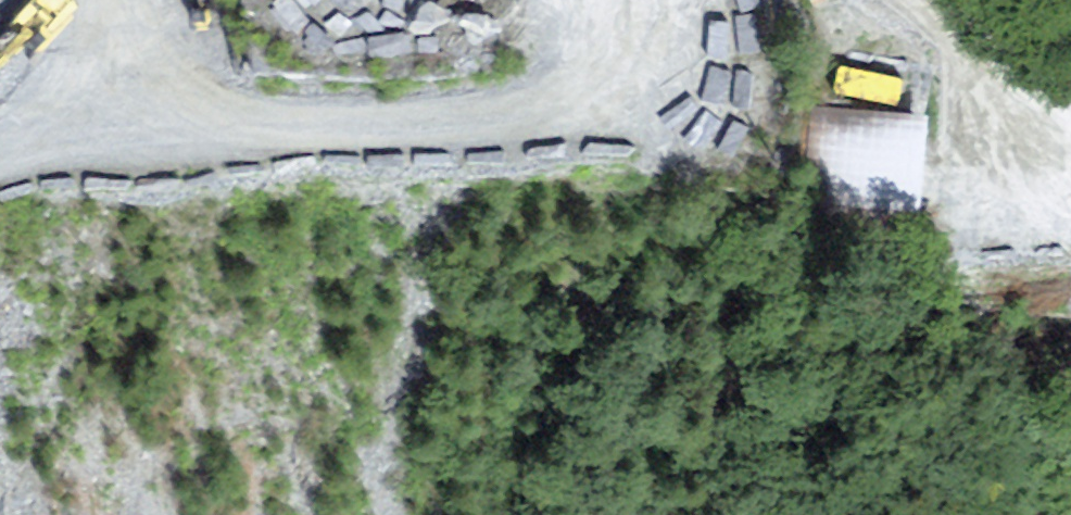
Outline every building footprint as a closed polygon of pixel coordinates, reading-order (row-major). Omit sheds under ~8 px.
[(925,103),(809,91),(798,203),(914,214),(925,103)]
